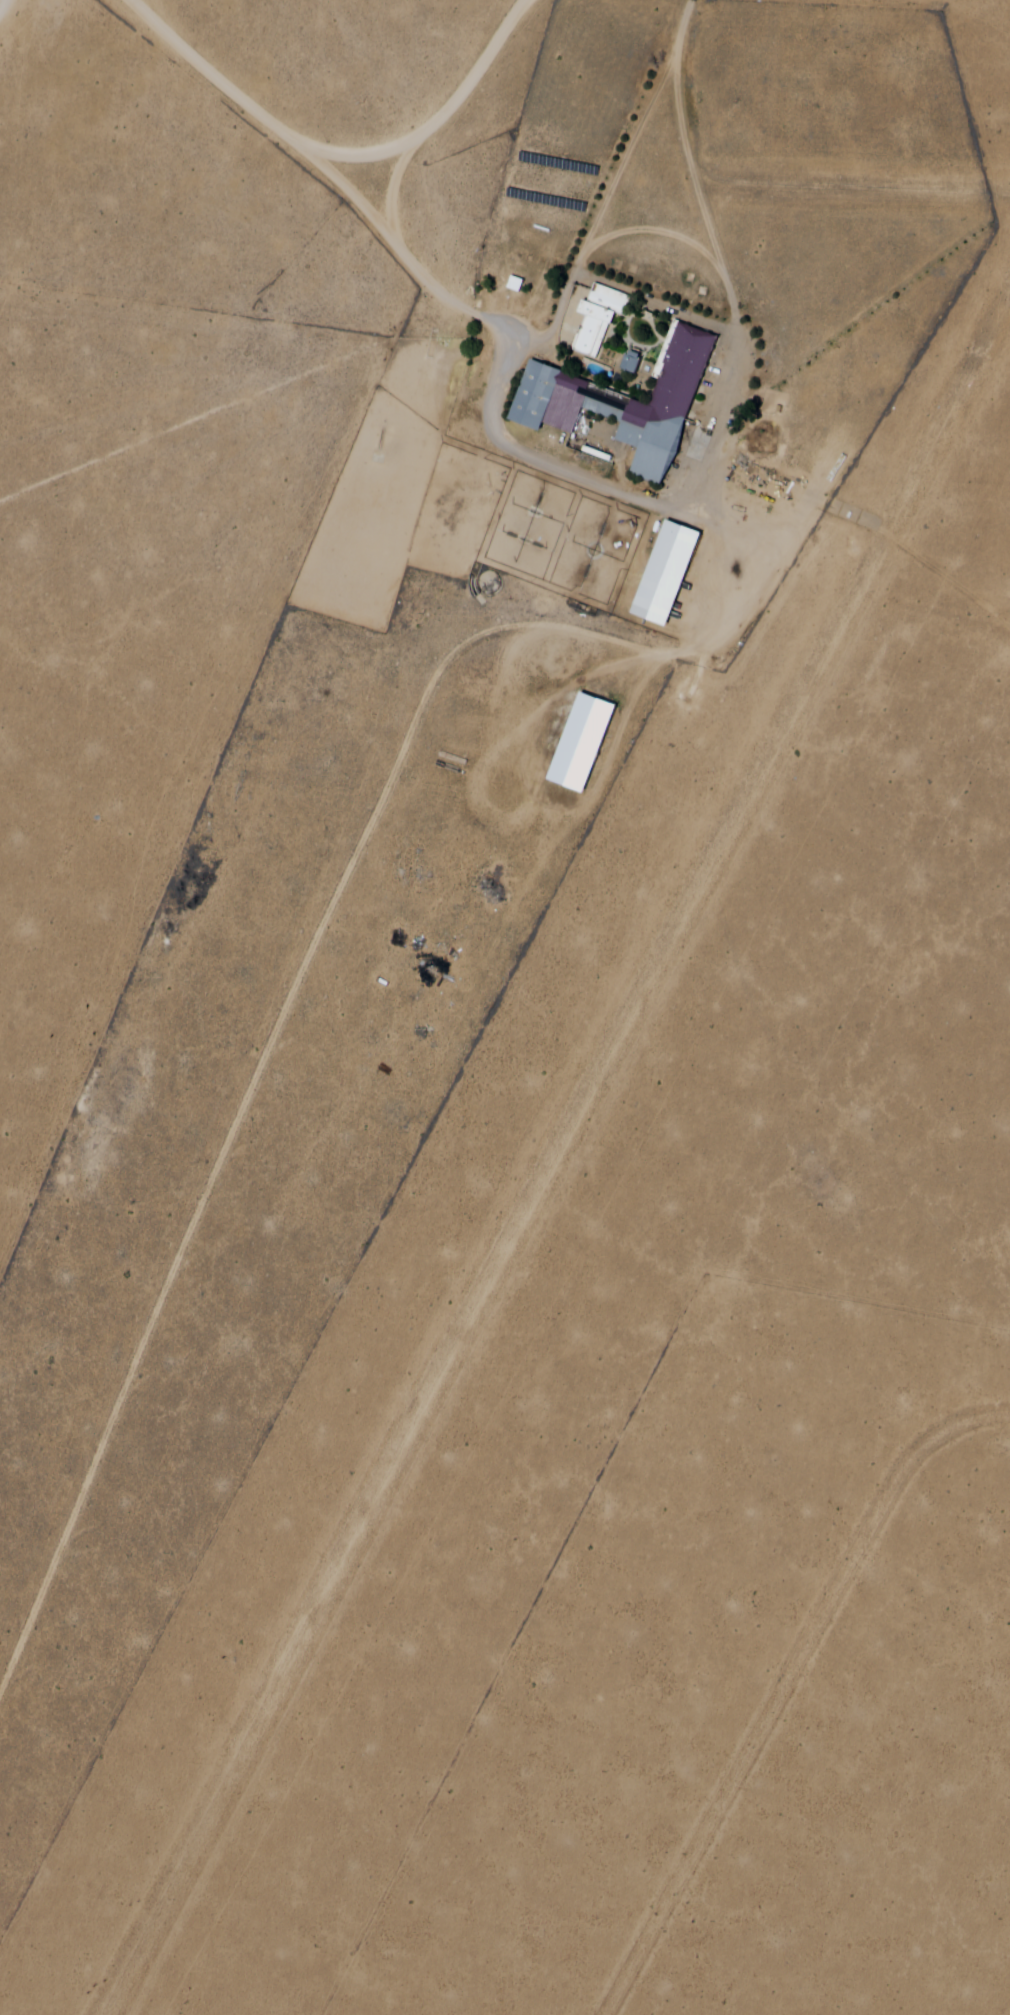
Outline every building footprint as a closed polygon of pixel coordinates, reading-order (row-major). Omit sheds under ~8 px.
[(590,290),(565,354),(600,367),(624,304),(590,290)] [(652,408),(683,331),(722,347),(691,424),(652,408)] [(642,354),(628,349),(621,369),(635,374),(642,354)] [(621,360),(614,378),(633,385),(640,367),(621,360)] [(535,362),(508,431),(568,455),(583,417),(621,432),(614,451),(636,460),(628,480),(663,494),(691,424),(652,408),(535,362)] [(663,517),(698,531),(663,624),(627,611),(663,517)] [(510,582),(508,578),(505,574),(500,573),(496,572),(493,573),(489,576),(486,579),(484,584),(484,588),(486,592),(488,596),(493,599),(497,599),(501,599),(506,597),(509,593),(511,589),(511,584),(510,582)] [(578,688),(614,702),(582,790),(545,776),(578,688)]
